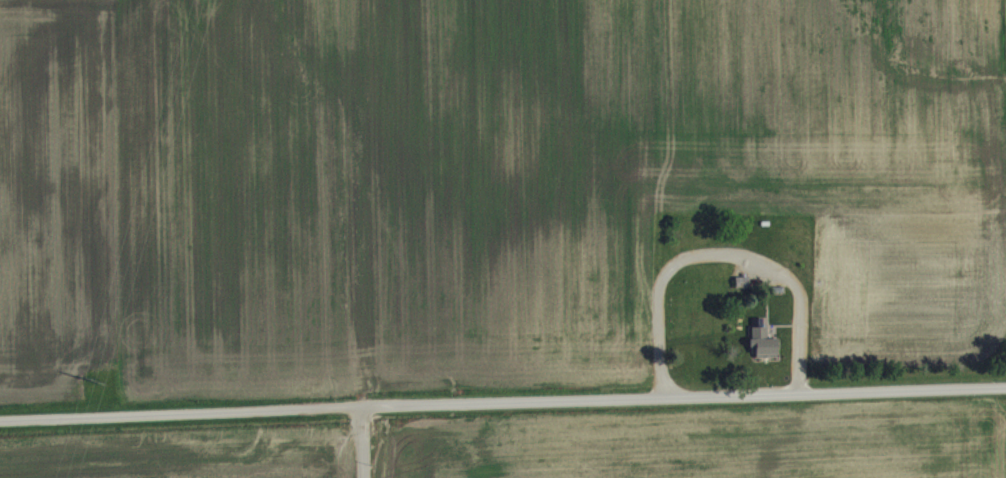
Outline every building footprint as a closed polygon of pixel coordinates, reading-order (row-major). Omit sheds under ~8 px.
[(783,354),(783,337),(769,337),(769,326),(753,326),(753,354),(783,354)]
